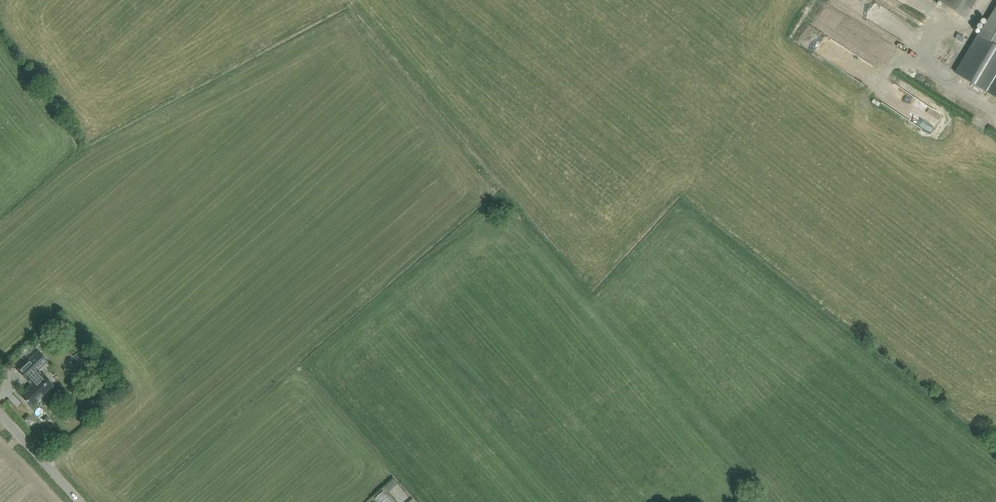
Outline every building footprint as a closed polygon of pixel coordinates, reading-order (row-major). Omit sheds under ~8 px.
[(966,18),(977,0),(938,0),(966,18)] [(955,74),(961,77),(995,98),(995,6),(985,24),(978,36),(955,74)] [(31,407),(38,400),(49,389),(39,378),(38,379),(34,374),(47,362),(38,352),(25,364),(18,371),(27,381),(28,380),(32,385),(27,389),(28,391),(22,397),(31,407)] [(73,395),(63,405),(71,413),(81,404),(73,395)]
